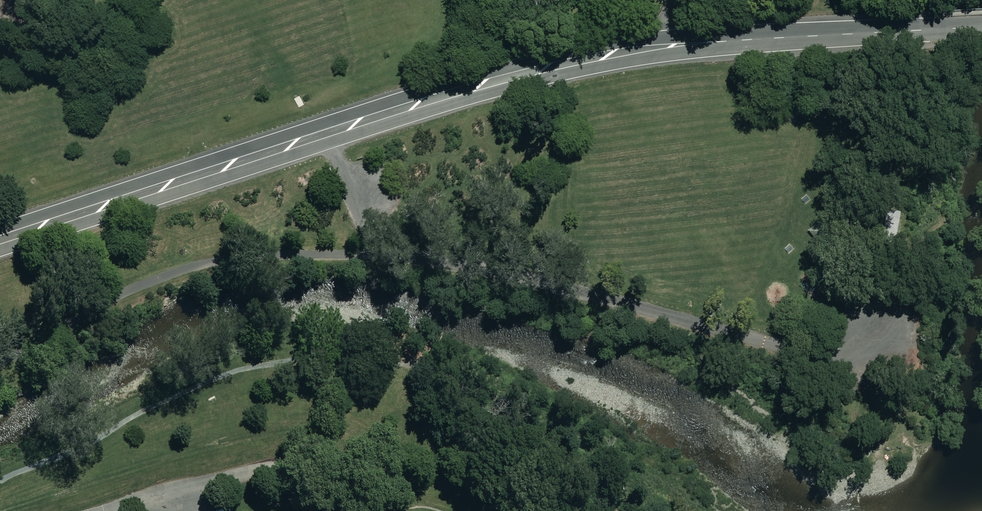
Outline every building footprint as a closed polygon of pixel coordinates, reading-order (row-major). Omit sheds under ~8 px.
[(898,245),(903,211),(888,209),(882,242),(898,245)]
